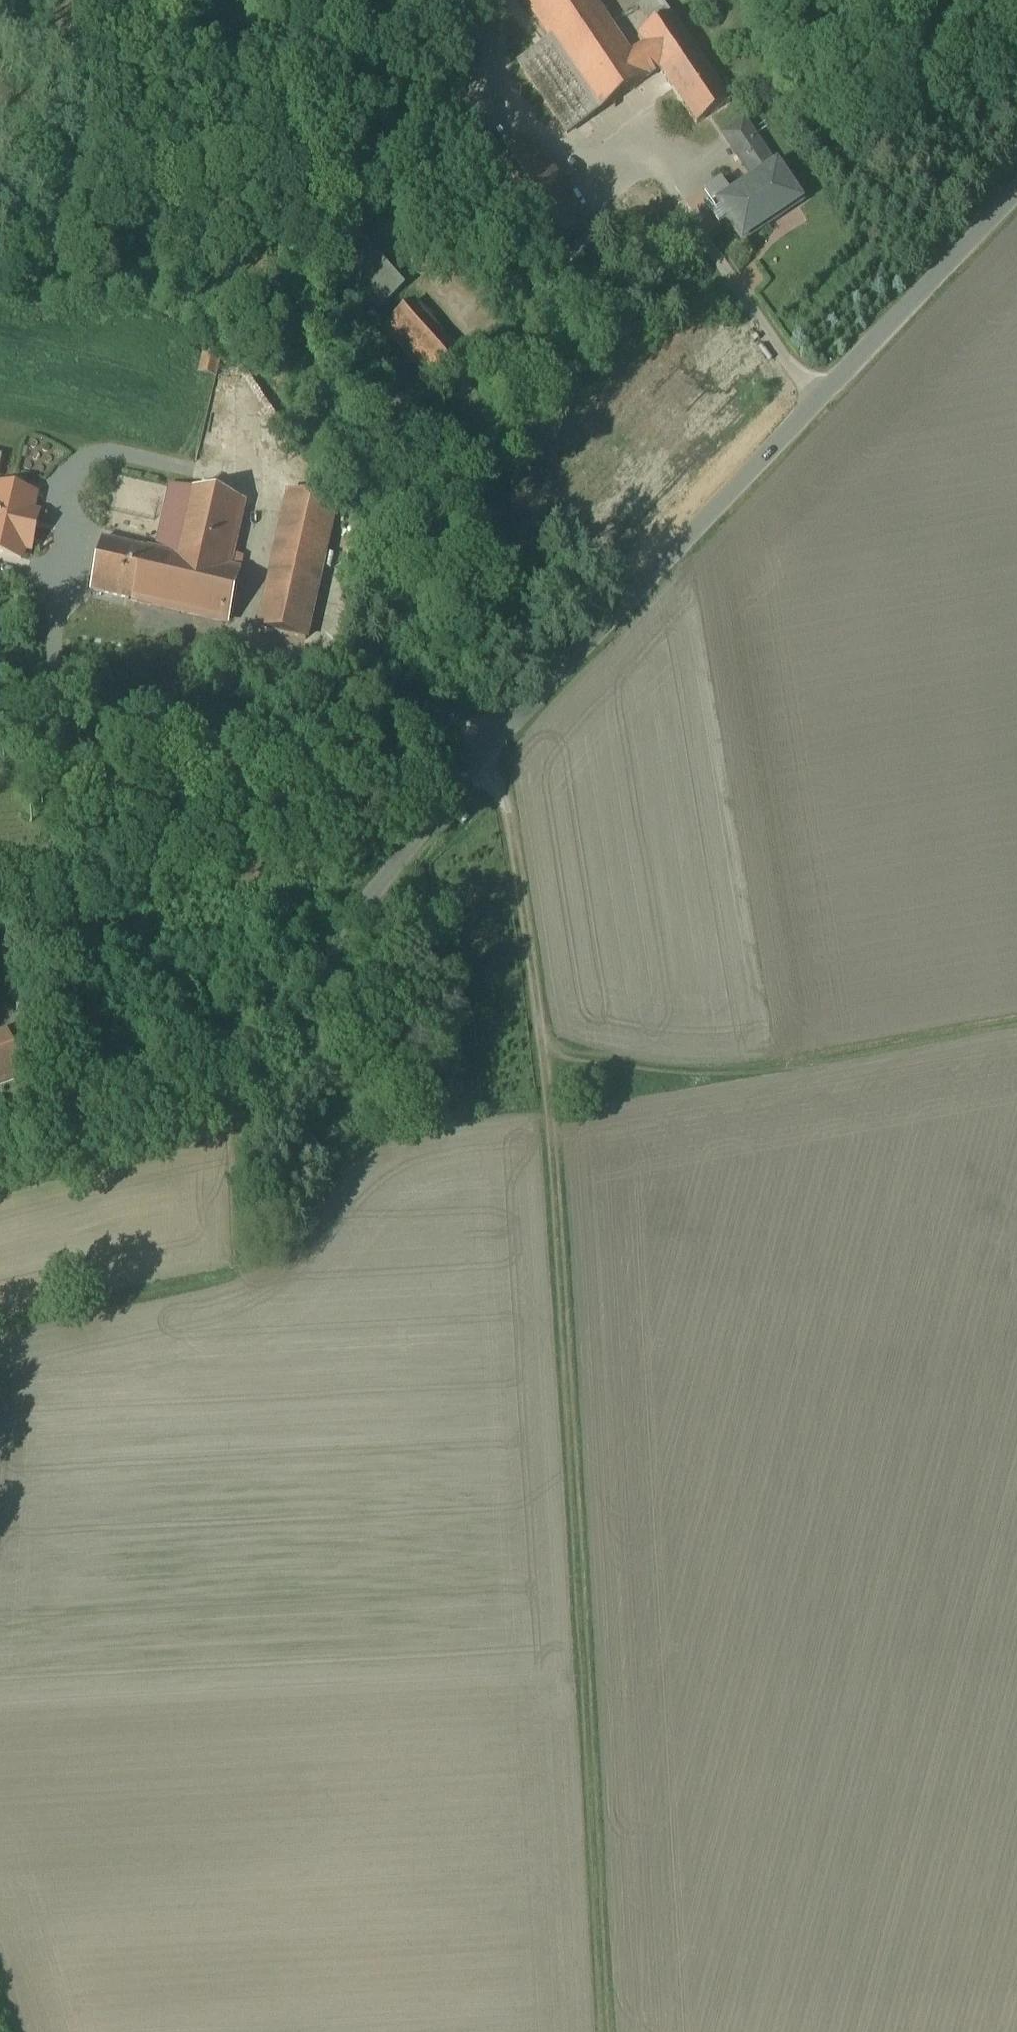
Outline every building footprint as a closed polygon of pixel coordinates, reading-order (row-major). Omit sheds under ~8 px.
[(605,0),(532,0),(597,96),(647,62),(605,0)] [(674,0),(625,0),(618,4),(690,112),(731,85),(674,0)] [(586,202),(529,118),(480,151),(536,236),(586,202)] [(768,174),(738,128),(673,171),(703,217),(768,174)] [(408,299),(375,332),(424,384),(458,352),(408,299)] [(202,375),(215,377),(218,352),(205,351),(202,375)] [(349,486),(287,472),(258,605),(320,619),(349,486)] [(97,582),(151,591),(228,606),(251,489),(174,474),(162,536),(107,526),(97,582)] [(19,565),(24,556),(25,533),(34,516),(35,494),(0,492),(0,564),(19,565)] [(0,1036),(0,1085),(24,1076),(8,1033),(0,1036)]
